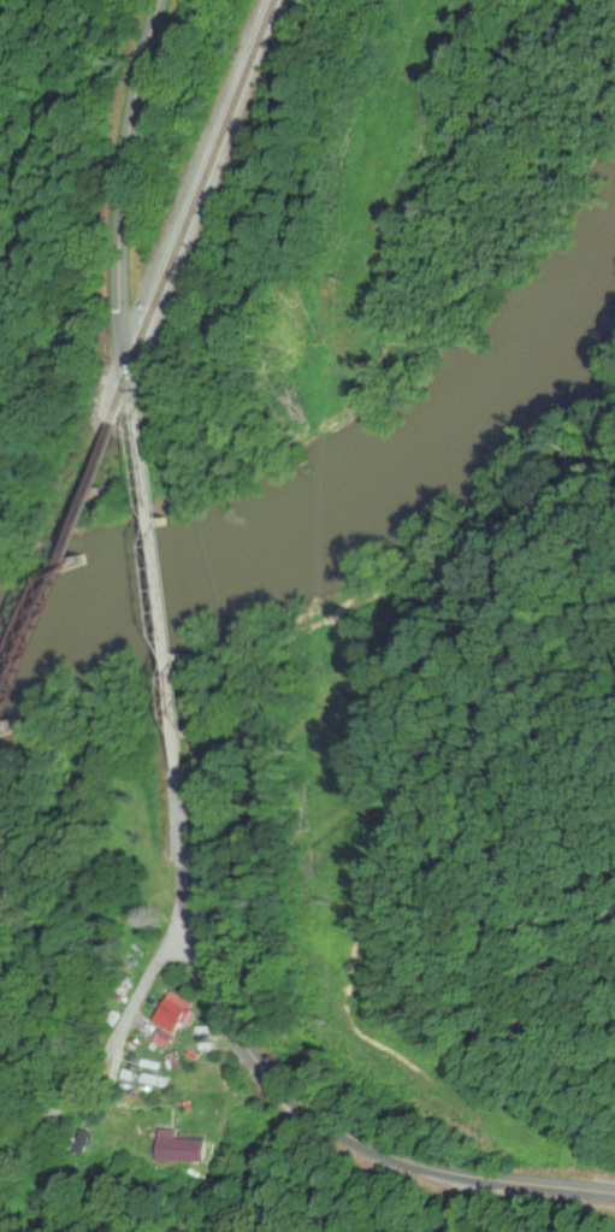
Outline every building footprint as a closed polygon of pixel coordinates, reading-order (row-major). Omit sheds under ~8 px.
[(156,1022),(179,1035),(196,1004),(173,992),(156,1022)] [(204,1164),(204,1140),(157,1140),(157,1164),(204,1164)]
